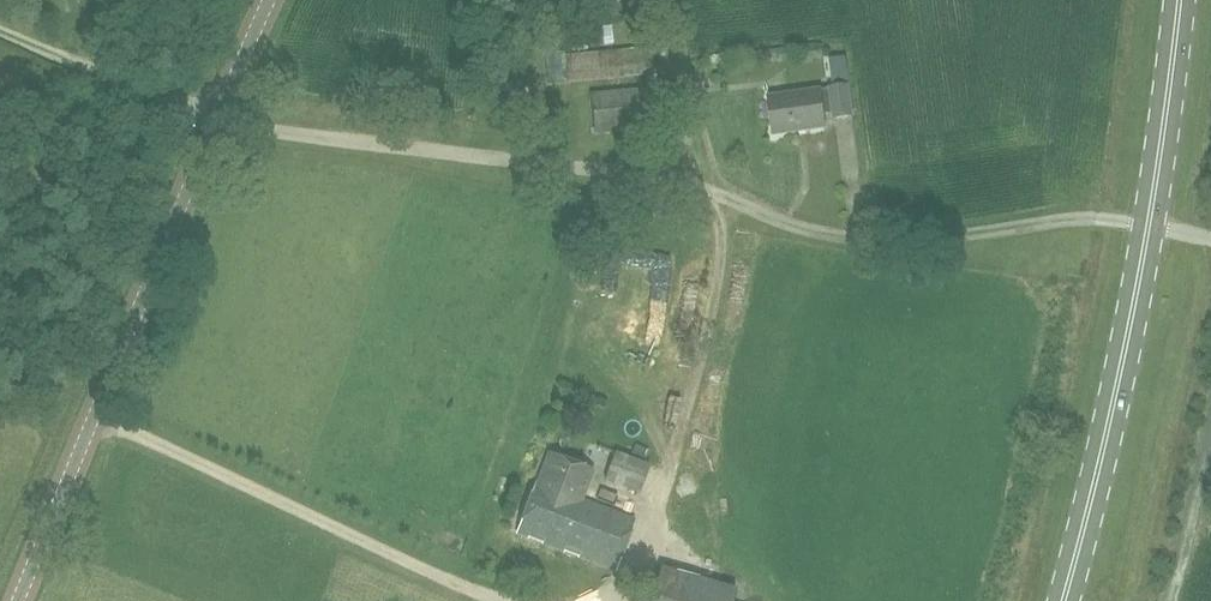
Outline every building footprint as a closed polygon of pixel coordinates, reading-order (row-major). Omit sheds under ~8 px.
[(655,72),(652,45),(565,53),(565,49),(545,51),(548,82),(655,72)] [(769,97),(775,135),(827,127),(825,110),(834,109),(836,119),(853,116),(849,85),(831,88),(832,91),(822,92),(822,89),(769,97)] [(659,127),(655,87),(590,93),(594,134),(659,127)] [(605,481),(639,495),(651,465),(616,452),(605,481)] [(517,533),(616,570),(634,520),(582,501),(593,470),(548,454),(537,484),(536,484),(517,533)] [(651,600),(733,600),(736,590),(661,568),(651,600)]
